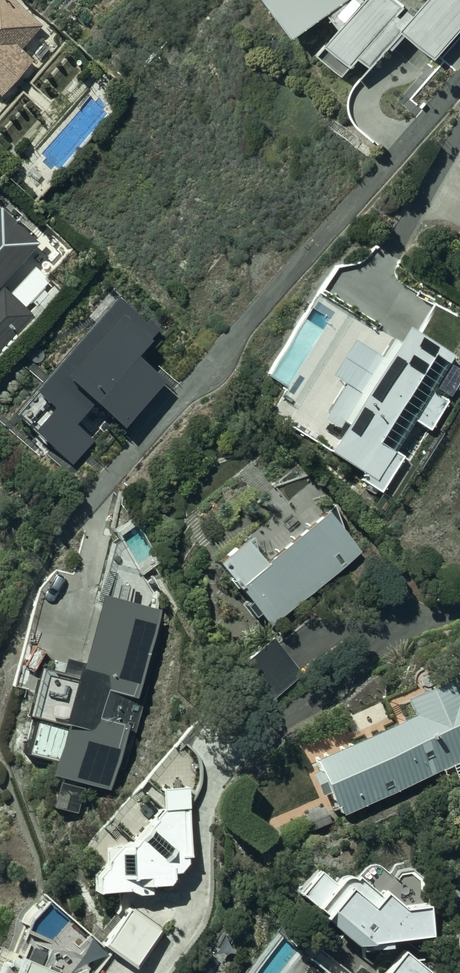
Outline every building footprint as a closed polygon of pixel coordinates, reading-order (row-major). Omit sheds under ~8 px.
[(29,65),(17,55),(37,32),(0,0),(0,99),(29,65)] [(301,30),(342,0),(279,0),(301,30)] [(327,39),(349,58),(395,3),(392,0),(359,0),(327,39)] [(459,10),(459,0),(423,0),(406,20),(432,43),(459,10)] [(33,249),(0,221),(0,289),(33,249)] [(157,327),(114,289),(11,405),(71,458),(89,437),(73,423),(94,400),(122,425),(166,375),(137,349),(157,327)] [(328,469),(382,503),(459,381),(459,373),(409,341),(328,469)] [(272,638),(362,562),(330,525),(264,581),(243,557),(219,577),(272,638)] [(64,733),(51,780),(112,797),(159,623),(98,607),(76,687),(37,676),(25,723),(64,733)] [(305,683),(274,650),(238,685),(270,717),(305,683)] [(313,775),(338,827),(459,770),(459,706),(455,709),(447,691),(405,711),(413,728),(313,775)] [(192,890),(189,799),(164,800),(164,821),(99,878),(99,893),(192,890)] [(425,923),(395,928),(398,924),(329,872),(300,911),(369,962),(430,953),(425,923)] [(161,938),(129,914),(103,948),(135,972),(161,938)] [(452,951),(455,972),(459,972),(459,950),(452,951)] [(66,966),(10,951),(4,972),(64,972),(66,966)]
